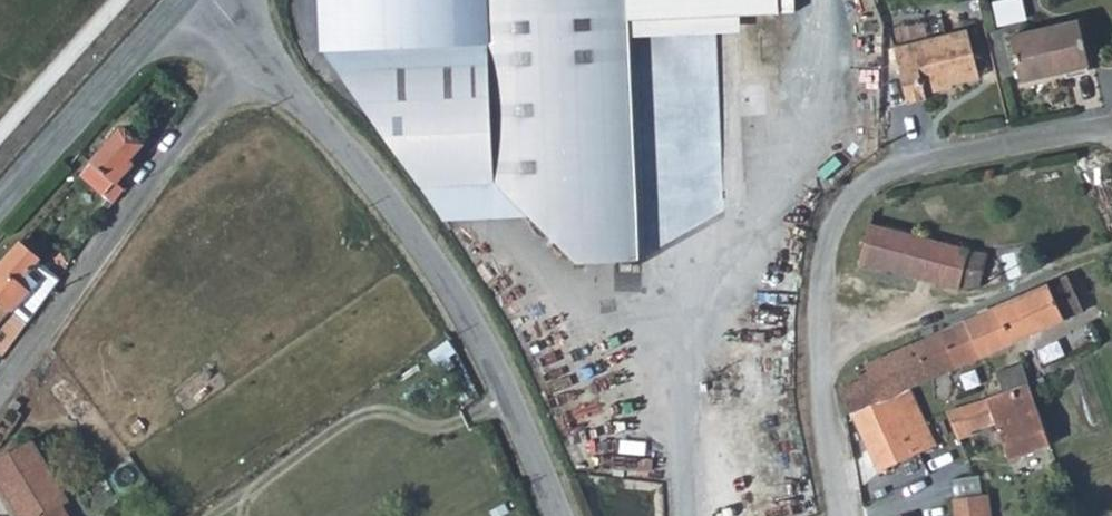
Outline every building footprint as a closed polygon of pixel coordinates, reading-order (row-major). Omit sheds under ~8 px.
[(325,48),(448,220),(532,218),(576,260),(638,258),(629,36),(779,24),(779,0),(321,0),(325,48)] [(1004,30),(1034,27),(1031,0),(1000,0),(1004,30)] [(1009,35),(1020,81),(1087,66),(1077,20),(1009,35)] [(894,41),(906,97),(925,93),(923,84),(978,73),(968,25),(894,41)] [(129,130),(122,127),(93,160),(116,182),(117,183),(135,162),(130,157),(143,143),(129,130)] [(1111,224),(1111,152),(1087,163),(1111,224)] [(82,172),(105,193),(116,182),(93,160),(82,172)] [(969,250),(867,222),(861,238),(853,262),(959,288),(981,284),(988,253),(969,250)] [(40,259),(20,242),(0,265),(0,297),(29,322),(36,312),(42,303),(29,292),(38,282),(28,273),(33,268),(40,259)] [(29,292),(42,303),(55,287),(53,285),(33,268),(28,273),(38,282),(29,292)] [(1068,273),(997,305),(1013,341),(1085,310),(1068,273)] [(21,332),(29,322),(0,297),(0,324),(5,318),(21,332)] [(929,377),(1013,341),(997,305),(914,342),(929,377)] [(897,391),(906,388),(911,385),(929,377),(914,342),(882,356),(897,391)] [(889,393),(895,406),(910,400),(906,388),(897,391),(882,356),(855,368),(860,380),(839,389),(851,410),(889,393)] [(1004,392),(1029,383),(1027,378),(1022,366),(998,375),(1004,392)] [(1008,459),(1051,444),(1029,383),(1004,392),(987,399),(960,409),(946,414),(958,441),(972,437),(967,425),(987,417),(989,421),(994,420),(1008,459)] [(937,444),(926,421),(922,411),(916,414),(910,400),(895,406),(889,393),(851,410),(879,470),(937,444)] [(724,414),(706,415),(708,430),(724,428),(724,414)] [(63,505),(70,500),(33,440),(0,456),(0,480),(23,515),(42,515),(63,505)] [(981,492),(953,496),(956,515),(984,515),(981,492)] [(63,505),(42,515),(70,515),(63,505)]
